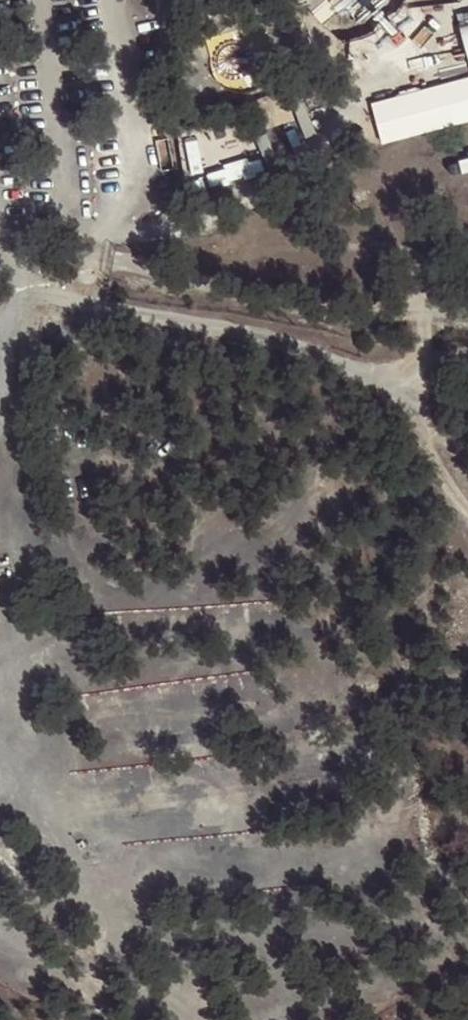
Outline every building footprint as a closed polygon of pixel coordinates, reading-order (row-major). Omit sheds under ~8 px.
[(386,141),(467,120),(467,77),(376,101),(386,141)]
